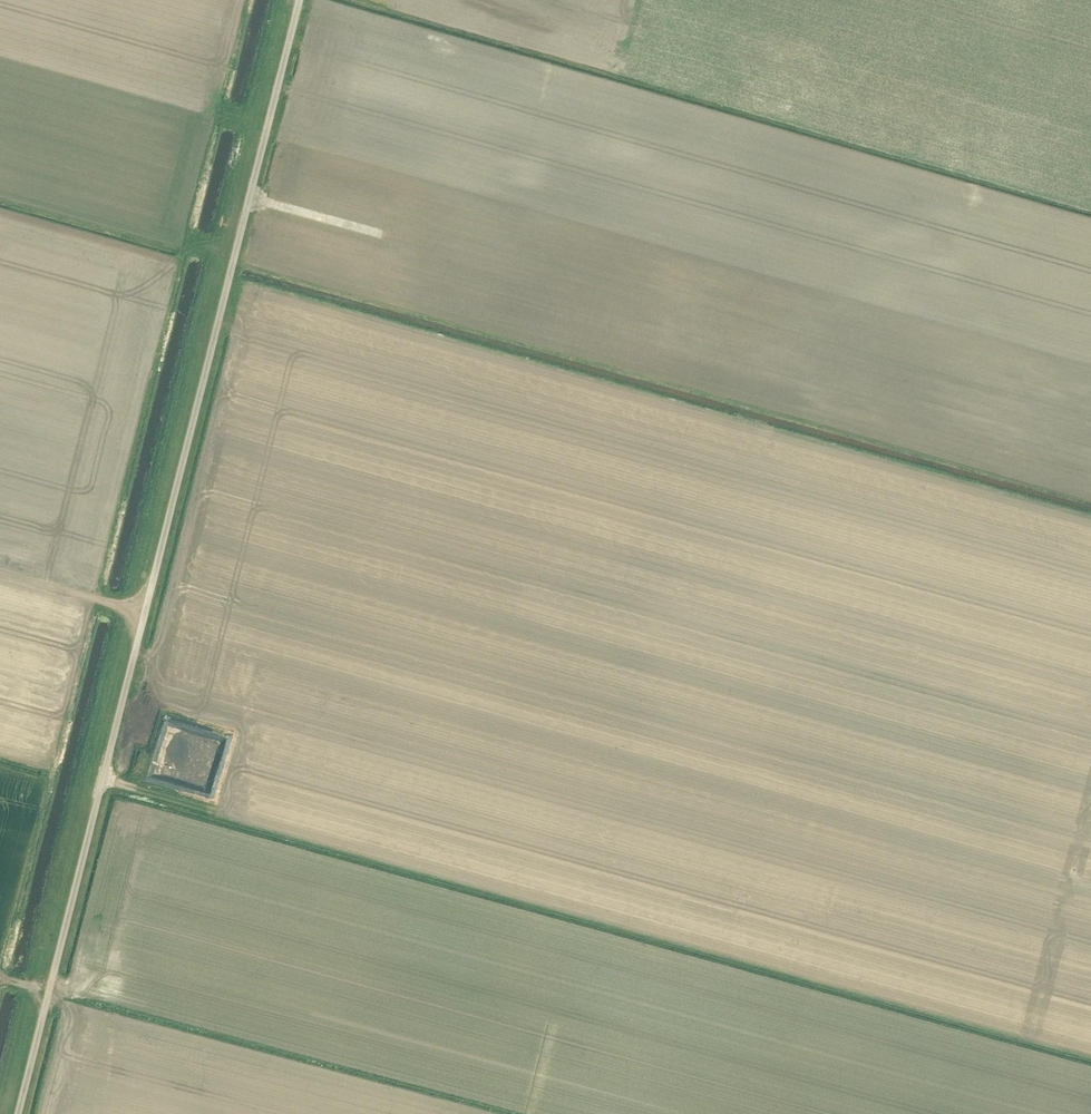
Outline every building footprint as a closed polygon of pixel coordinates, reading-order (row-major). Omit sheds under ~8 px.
[(229,745),(231,738),(167,722),(164,730),(173,732),(171,738),(183,741),(181,748),(207,754),(200,780),(219,785),(225,761),(223,760),(227,744),(229,745)]
